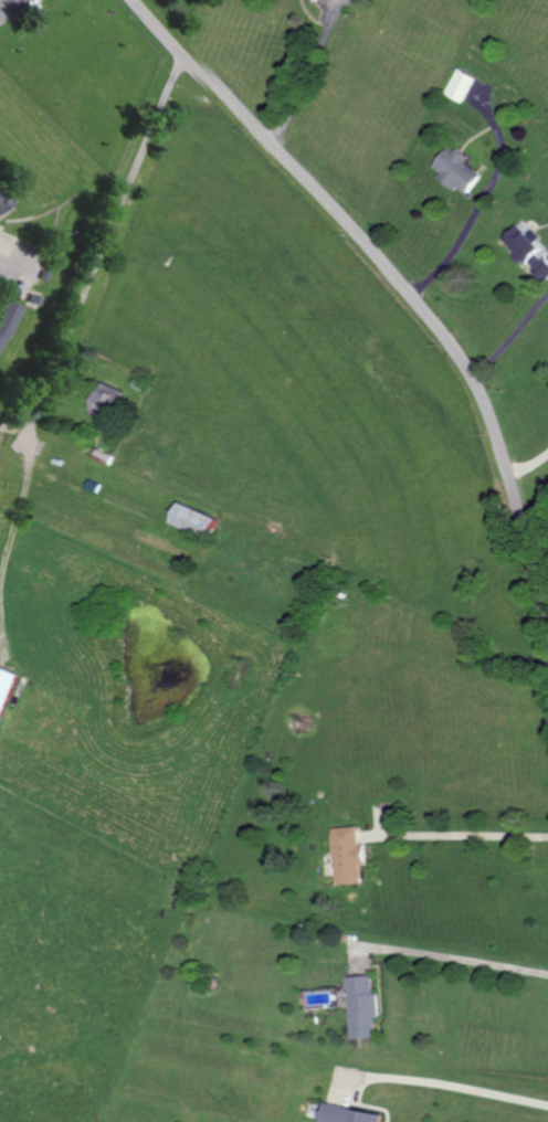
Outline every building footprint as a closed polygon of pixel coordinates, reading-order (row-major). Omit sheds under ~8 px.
[(461,103),(475,78),(457,68),(443,93),(461,103)] [(465,195),(479,173),(464,163),(467,158),(445,145),(431,167),(440,172),(437,177),(465,195)] [(541,253),(544,250),(535,242),(540,236),(532,229),(527,234),(514,224),(499,241),(524,263),(525,262),(547,282),(547,280),(547,260),(541,253)] [(17,305),(0,299),(0,346),(17,305)] [(89,407),(108,418),(124,391),(104,380),(89,407)] [(110,464),(115,456),(99,448),(95,456),(110,464)] [(217,517),(179,501),(170,521),(208,537),(217,517)] [(20,674),(0,666),(0,725),(20,674)] [(334,828),(337,885),(365,883),(364,845),(360,845),(359,827),(334,828)] [(380,1018),(379,993),(374,993),(374,976),(349,976),(352,1039),(377,1038),(376,1018),(380,1018)] [(384,1114),(323,1104),(320,1121),(382,1121),(384,1114)]
